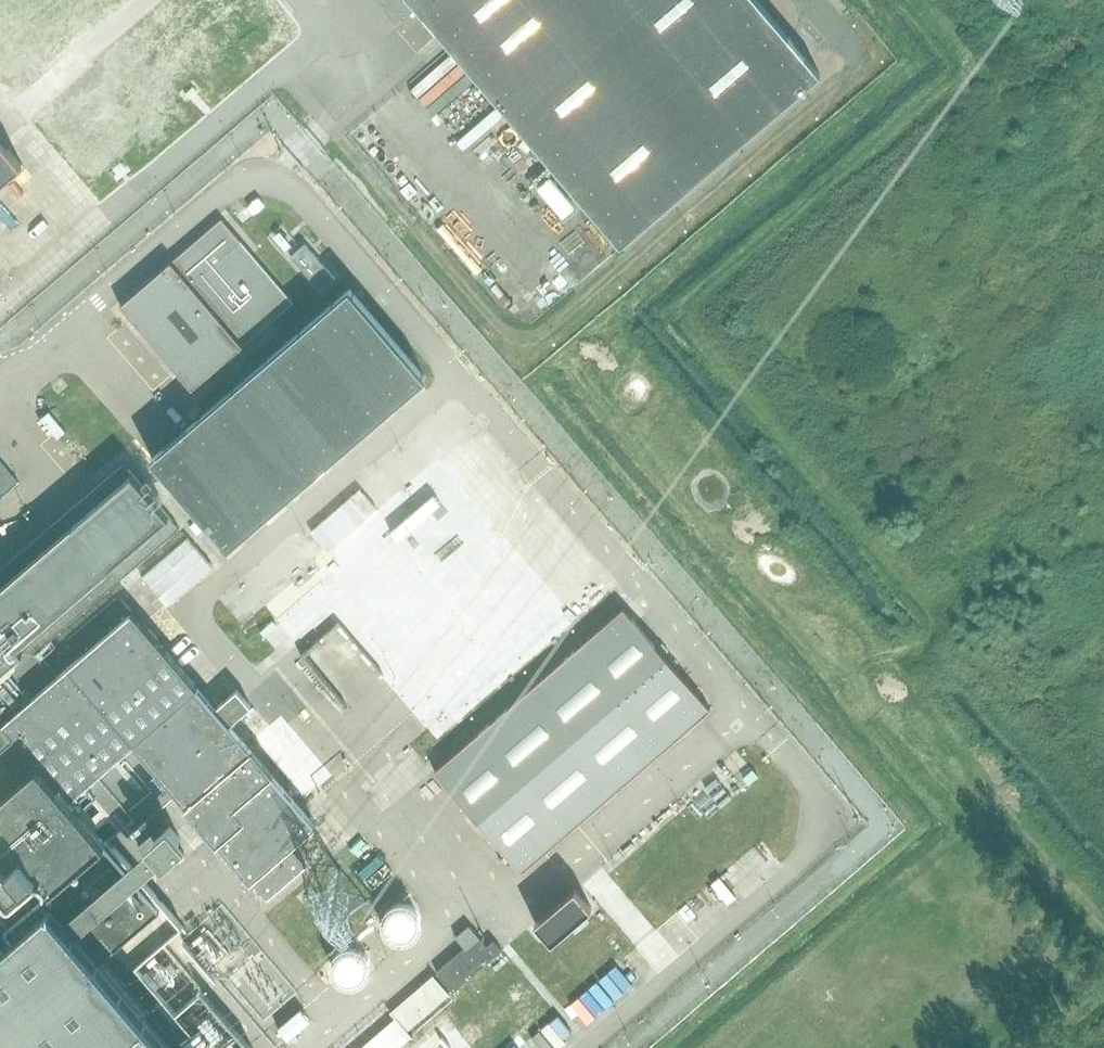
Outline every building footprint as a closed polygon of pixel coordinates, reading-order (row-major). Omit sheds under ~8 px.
[(47,29),(65,13),(59,0),(20,0),(47,29)] [(89,92),(53,109),(33,127),(43,148),(47,146),(70,172),(93,160),(104,151),(118,144),(170,98),(173,97),(189,83),(187,78),(276,0),(195,0),(127,59),(129,64),(84,86),(89,92)] [(758,0),(387,0),(403,19),(418,7),(453,48),(621,244),(820,73),(758,0)] [(23,165),(0,137),(0,185),(23,165)] [(547,163),(534,175),(561,206),(575,194),(547,163)] [(192,388),(243,344),(293,301),(222,217),(120,304),(192,388)] [(274,218),(266,227),(281,240),(289,231),(274,218)] [(291,257),(322,291),(337,278),(306,243),(291,257)] [(350,288),(152,457),(228,546),(426,377),(420,371),(350,288)] [(253,644),(349,564),(431,661),(458,638),(446,623),(427,638),(398,604),(429,578),(387,528),(496,436),(459,392),(214,598),(253,644)] [(18,483),(0,461),(0,499),(18,483)] [(202,1043),(155,987),(136,965),(164,942),(183,926),(116,847),(113,848),(70,797),(86,784),(134,742),(212,833),(251,878),(267,898),(310,861),(293,842),(314,824),(132,611),(58,675),(38,652),(125,577),(137,566),(154,552),(180,529),(168,516),(171,514),(136,473),(81,520),(0,590),(0,672),(5,668),(30,697),(3,721),(0,717),(0,1047),(206,1047),(202,1043)] [(466,521),(443,534),(456,556),(479,544),(466,521)] [(146,580),(168,605),(214,566),(192,540),(188,536),(142,576),(146,580)] [(624,606),(435,769),(522,870),(711,708),(624,606)] [(139,845),(161,871),(174,861),(185,852),(176,842),(181,838),(170,825),(165,829),(162,825),(151,834),(152,835),(139,845)] [(708,875),(688,892),(695,900),(715,884),(708,875)] [(575,887),(535,921),(552,940),(591,906),(575,887)] [(413,925),(415,919),(413,912),(410,907),(406,904),(398,902),(392,903),(386,906),(382,912),(381,919),(382,925),(386,931),(391,934),(398,936),(404,934),(410,930),(413,925)] [(451,991),(502,945),(495,937),(489,942),(471,922),(455,935),(464,944),(391,1009),(396,1014),(358,1047),(398,1047),(416,1032),(411,1026),(451,991)] [(188,942),(180,949),(202,974),(217,961),(196,937),(189,943),(188,942)] [(362,969),(363,962),(362,955),(358,950),(355,947),(351,945),(344,944),(337,946),(331,950),(327,955),(326,962),(327,969),(331,975),(337,979),(343,981),(351,980),(355,978),(358,975),(362,969)] [(297,996),(274,1016),(285,1028),(308,1008),(297,996)]
